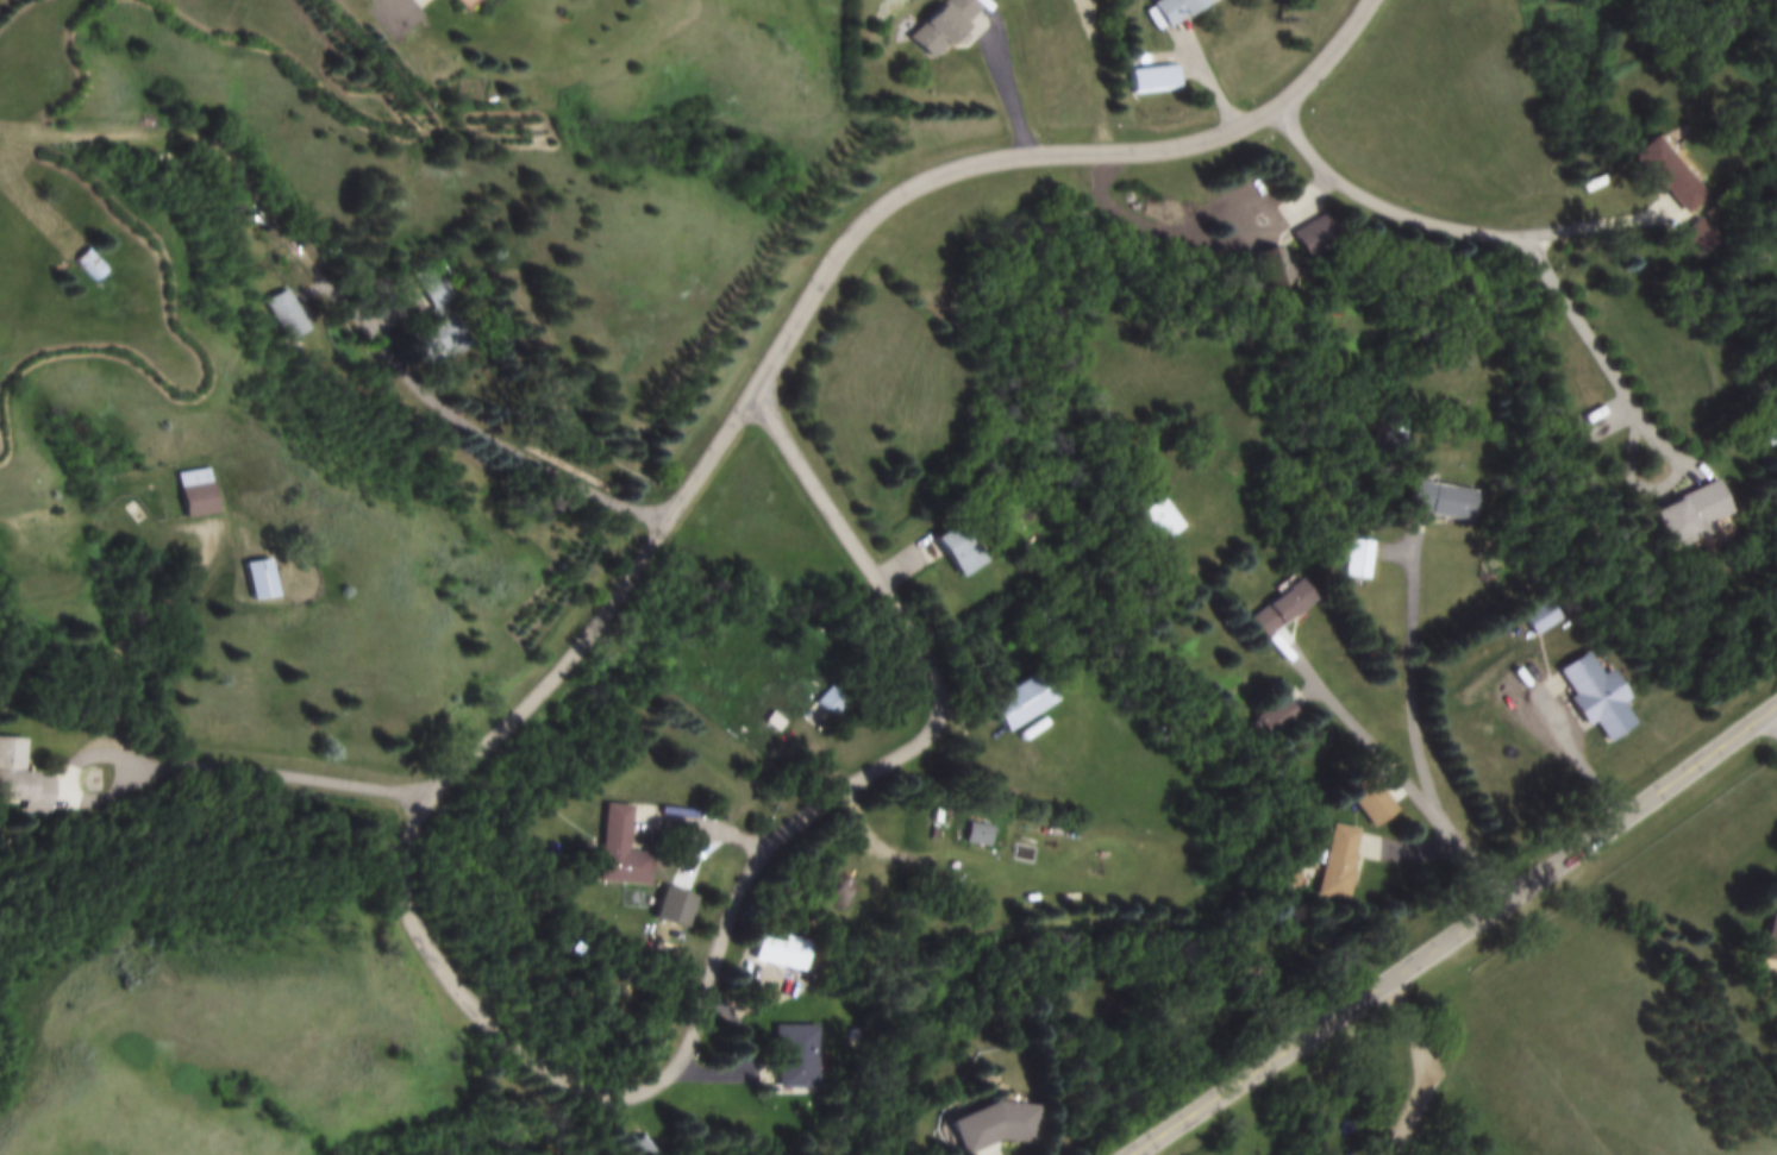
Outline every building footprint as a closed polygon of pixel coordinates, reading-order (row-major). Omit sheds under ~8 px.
[(992,9),(985,0),(957,0),(918,32),(942,61),(986,25),(981,18),(992,9)] [(1161,3),(1176,28),(1221,0),(1165,0),(1161,3)] [(1136,69),(1138,93),(1189,89),(1187,64),(1136,69)] [(1688,214),(1711,195),(1673,152),(1651,172),(1688,214)] [(1349,240),(1333,213),(1299,232),(1315,260),(1349,240)] [(114,284),(128,269),(106,247),(92,261),(114,284)] [(447,361),(473,352),(443,266),(417,275),(447,361)] [(276,302),(301,342),(321,330),(296,289),(276,302)] [(1761,424),(1765,445),(1776,443),(1776,420),(1761,424)] [(237,513),(232,467),(197,472),(202,517),(237,513)] [(1474,522),(1479,491),(1418,482),(1414,513),(1474,522)] [(1653,509),(1667,548),(1714,530),(1711,522),(1732,514),(1720,483),(1653,509)] [(1191,524),(1166,497),(1148,515),(1172,541),(1191,524)] [(976,521),(943,537),(941,532),(913,544),(917,552),(946,538),(965,578),(996,564),(976,521)] [(1347,579),(1372,580),(1373,540),(1348,539),(1347,579)] [(298,594),(291,557),(264,562),(271,600),(298,594)] [(1321,600),(1307,580),(1254,618),(1268,638),(1321,600)] [(1532,635),(1560,622),(1550,600),(1523,613),(1532,635)] [(1628,702),(1611,671),(1600,677),(1588,655),(1556,672),(1585,726),(1628,702)] [(1064,701),(1047,672),(991,705),(1008,734),(1064,701)] [(851,702),(832,685),(817,703),(836,718),(851,702)] [(1258,720),(1276,740),(1302,716),(1285,697),(1258,720)] [(780,731),(786,722),(775,714),(768,723),(780,731)] [(0,737),(0,801),(28,803),(28,814),(55,815),(57,777),(26,775),(28,739),(0,737)] [(1399,811),(1371,776),(1348,794),(1377,829),(1399,811)] [(605,882),(657,887),(660,855),(634,853),(639,807),(612,804),(605,882)] [(990,850),(995,829),(969,823),(965,844),(990,850)] [(1320,898),(1348,904),(1363,832),(1335,826),(1320,898)] [(1776,963),(1776,917),(1770,916),(1765,962),(1776,963)] [(803,971),(810,940),(767,931),(760,961),(803,971)] [(818,1088),(818,1026),(779,1027),(779,1089),(818,1088)] [(1036,1149),(1038,1112),(961,1107),(959,1144),(1036,1149)] [(645,1137),(633,1148),(639,1154),(661,1154),(645,1137)]
